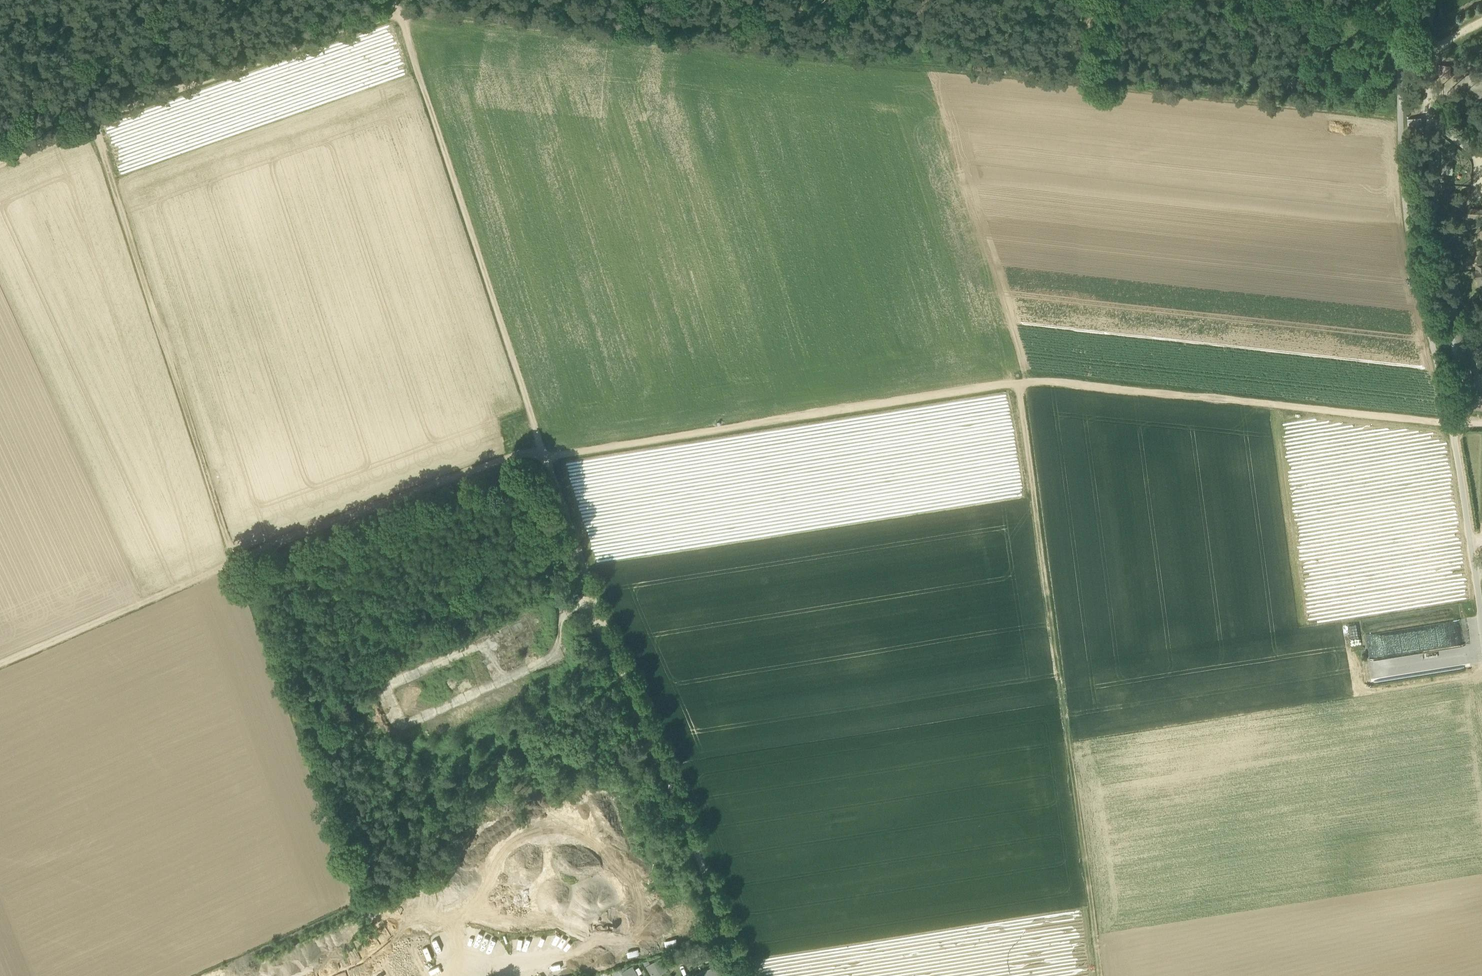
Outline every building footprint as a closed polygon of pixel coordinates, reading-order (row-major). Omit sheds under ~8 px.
[(1408,119),(1409,133),(1418,131),(1416,117),(1408,119)] [(1478,217),(1478,216),(1481,216),(1481,210),(1469,209),(1469,215),(1474,216),(1474,217),(1478,217)] [(1449,300),(1450,303),(1454,302),(1450,290),(1446,291),(1447,295),(1445,296),(1447,300),(1449,300)] [(687,951),(691,963),(709,957),(704,945),(687,951)] [(643,961),(651,975),(656,975),(669,969),(662,956),(650,962),(648,958),(643,961)] [(699,971),(700,975),(720,975),(724,974),(720,963),(699,971)] [(634,964),(622,970),(625,975),(641,975),(634,964)]
